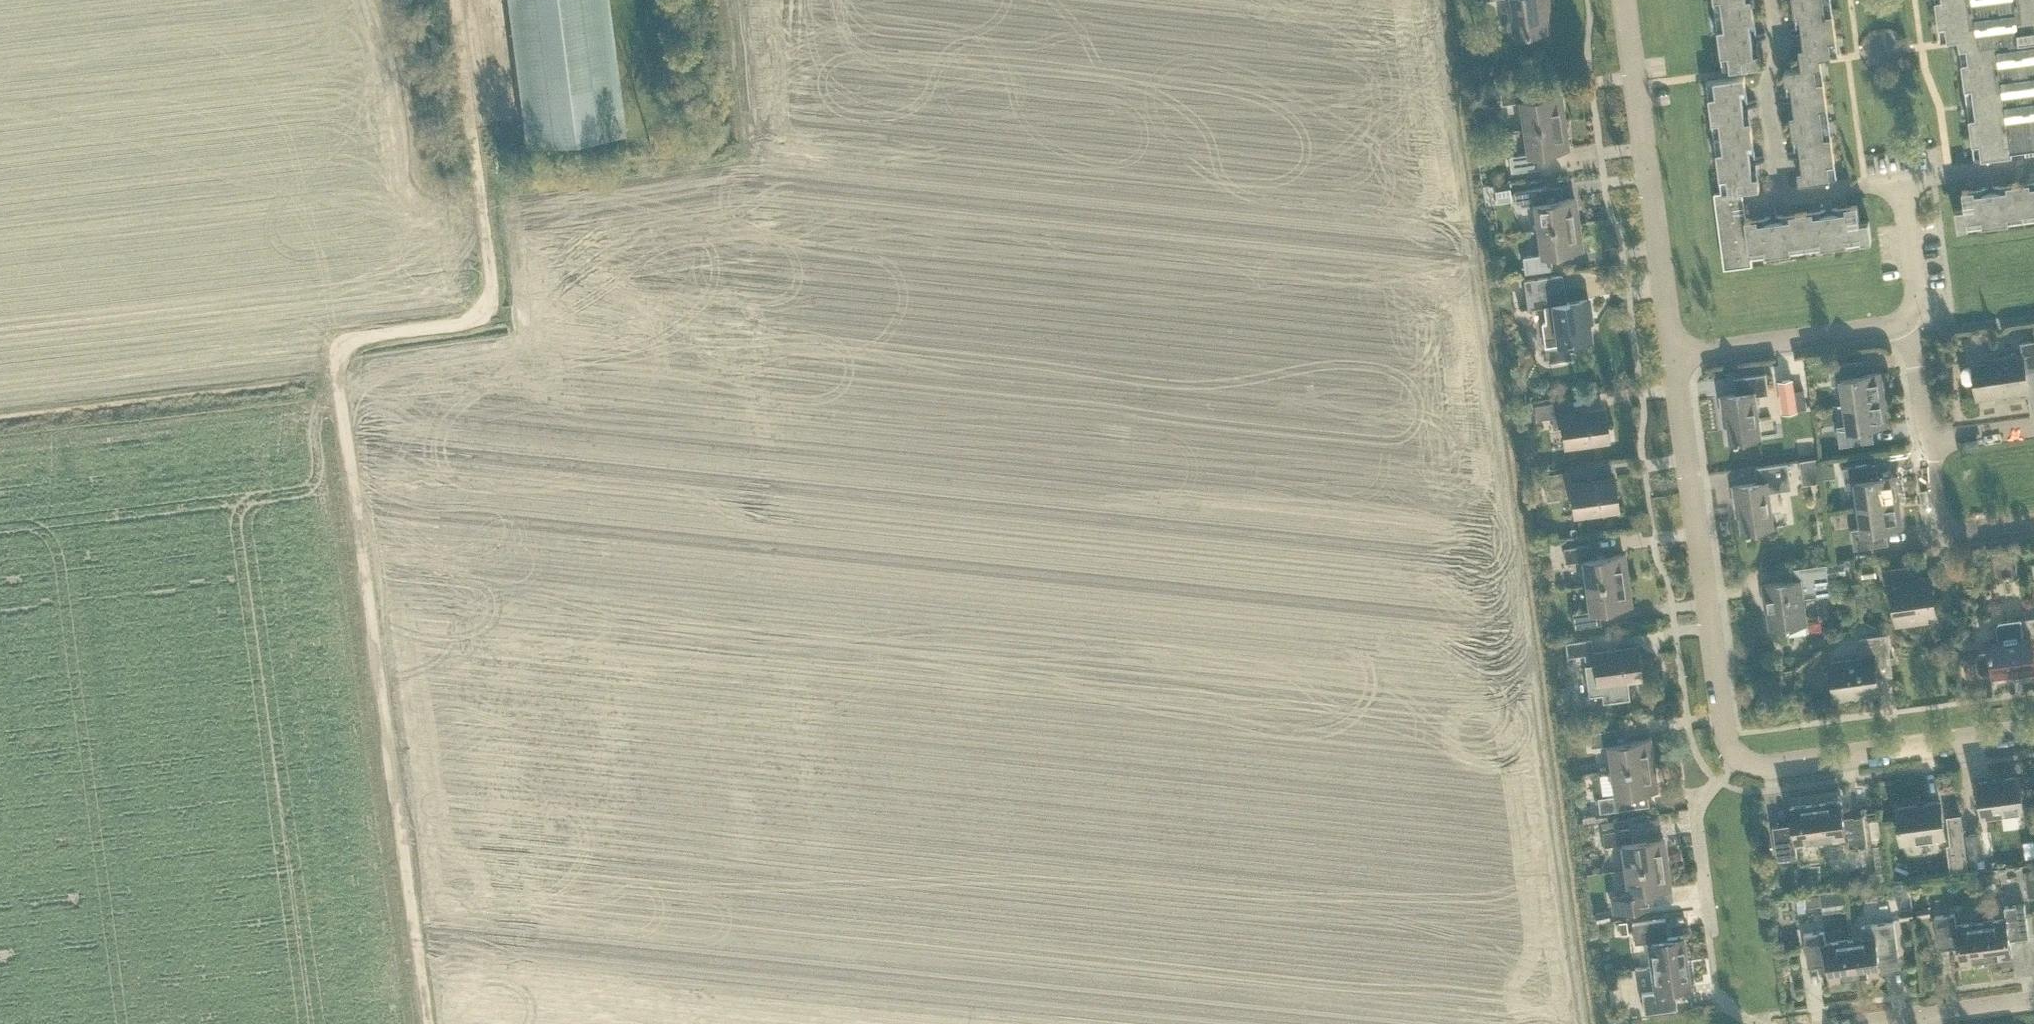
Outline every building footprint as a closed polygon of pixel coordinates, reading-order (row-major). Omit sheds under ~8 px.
[(532,143),(631,130),(613,0),(512,0),(532,143)] [(1547,14),(1545,0),(1508,0),(1513,34),(1546,29),(1544,14),(1547,14)] [(1752,7),(1751,0),(1720,0),(1721,11),(1752,7)] [(1834,26),(1832,13),(1826,14),(1824,0),(1817,0),(1792,3),(1796,31),(1834,26)] [(1973,5),(1972,0),(1935,0),(1936,9),(1973,5)] [(2000,68),(2008,124),(2011,148),(2033,145),(2033,27),(2018,29),(2014,0),(1972,0),(1973,5),(1977,35),(1978,43),(1997,40),(2000,68)] [(2014,0),(2018,29),(2033,27),(2033,0),(2015,0),(2014,0)] [(1948,39),(1977,35),(1973,5),(1936,9),(1938,25),(1945,24),(1948,39)] [(1719,41),(1751,37),(1749,19),(1754,19),(1752,7),(1721,11),(1723,27),(1718,28),(1719,41)] [(1815,65),(1815,67),(1821,66),(1820,59),(1820,56),(1832,55),(1830,40),(1836,39),(1834,26),(1796,31),(1800,62),(1801,67),(1815,65)] [(1730,68),(1760,64),(1758,50),(1753,51),(1751,37),(1719,41),(1721,54),(1728,53),(1730,68)] [(1964,73),(2000,68),(1997,40),(1978,43),(1966,44),(1968,61),(1962,62),(1964,73)] [(1817,82),(1815,67),(1815,65),(1801,67),(1784,69),(1788,99),(1825,94),(1823,81),(1817,82)] [(1971,129),(2008,124),(2000,68),(1964,73),(1966,88),(1972,87),(1976,116),(1970,117),(1971,129)] [(1711,107),(1742,103),(1740,87),(1744,86),(1743,75),(1713,79),(1715,93),(1709,94),(1711,107)] [(1521,129),(1562,124),(1558,95),(1526,99),(1524,85),(1498,89),(1500,104),(1517,102),(1521,129)] [(1791,127),(1823,123),(1821,108),(1827,107),(1825,94),(1788,99),(1791,127)] [(1721,133),(1751,129),(1749,117),(1744,118),(1742,103),(1711,107),(1713,120),(1719,119),(1721,133)] [(1795,155),(1832,150),(1831,137),(1825,138),(1823,123),(1791,127),(1795,155)] [(1534,154),(1565,150),(1562,124),(1521,129),(1524,154),(1507,156),(1509,171),(1536,168),(1534,154)] [(2008,124),(1971,129),(1973,144),(1980,143),(1982,156),(2012,152),(2011,148),(2008,124)] [(1719,163),(1749,159),(1747,142),(1752,141),(1751,129),(1721,133),(1723,150),(1717,150),(1719,163)] [(1832,150),(1795,155),(1799,181),(1830,177),(1828,164),(1834,163),(1832,150)] [(1742,188),(1742,189),(1758,187),(1757,174),(1751,175),(1749,159),(1719,163),(1720,176),(1727,176),(1729,190),(1742,188)] [(2033,217),(2033,179),(2018,181),(2023,219),(2033,217)] [(1495,193),(1510,192),(1509,181),(1494,182),(1495,193)] [(1995,222),(2023,219),(2018,181),(1990,185),(1995,222)] [(1958,227),(1995,222),(1990,185),(1962,189),(1965,206),(1955,208),(1958,227)] [(1746,218),(1742,189),(1742,188),(1729,190),(1715,192),(1724,268),(1752,264),(1750,250),(1746,218)] [(1535,230),(1576,224),(1573,200),(1541,204),(1539,189),(1512,193),(1514,208),(1532,206),(1535,230)] [(1860,241),(1871,239),(1869,220),(1859,221),(1857,203),(1828,207),(1833,244),(1847,243),(1846,237),(1859,235),(1860,241)] [(1819,246),(1833,244),(1828,207),(1800,211),(1805,243),(1818,241),(1819,246)] [(1791,244),(1805,243),(1800,211),(1773,214),(1778,252),(1792,250),(1791,244)] [(1764,254),(1778,252),(1773,214),(1746,218),(1750,250),(1764,248),(1764,254)] [(1548,254),(1580,250),(1576,224),(1535,230),(1538,254),(1521,256),(1523,272),(1550,269),(1548,254)] [(1564,303),(1562,288),(1561,274),(1523,279),(1527,308),(1543,306),(1545,319),(1541,320),(1544,344),(1546,343),(1548,360),(1571,357),(1569,342),(1588,339),(1587,325),(1591,324),(1588,300),(1564,303)] [(2033,368),(2033,338),(2020,340),(2022,351),(1987,357),(1988,360),(1972,363),(1972,364),(1963,365),(1961,369),(1962,378),(1966,381),(1974,380),(1977,394),(2028,387),(2026,369),(2033,368)] [(1844,403),(1883,397),(1880,371),(1864,373),(1862,359),(1829,364),(1831,382),(1841,381),(1844,403)] [(1736,393),(1720,395),(1723,414),(1726,414),(1729,440),(1762,435),(1756,394),(1768,392),(1765,372),(1734,377),(1736,393)] [(1793,377),(1778,379),(1781,398),(1796,396),(1795,389),(1793,377)] [(1805,387),(1795,389),(1796,396),(1798,409),(1808,408),(1805,387)] [(1871,425),(1887,422),(1883,397),(1844,403),(1846,422),(1837,423),(1840,444),(1873,440),(1871,425)] [(1564,445),(1606,440),(1602,408),(1559,414),(1558,401),(1533,404),(1535,418),(1550,416),(1551,427),(1561,426),(1564,445)] [(1800,459),(1802,471),(1819,469),(1817,457),(1800,459)] [(1859,506),(1898,500),(1894,475),(1879,477),(1877,464),(1876,461),(1868,462),(1844,465),(1847,488),(1856,487),(1859,506)] [(1791,487),(1788,464),(1787,462),(1756,466),(1758,481),(1733,485),(1735,504),(1738,504),(1742,531),(1774,526),(1769,490),(1791,487)] [(1574,515),(1617,509),(1612,478),(1569,484),(1568,471),(1543,475),(1547,500),(1571,496),(1574,515)] [(1886,530),(1902,528),(1898,500),(1859,506),(1862,528),(1853,529),(1855,547),(1888,543),(1886,530)] [(1585,585),(1627,579),(1623,554),(1592,559),(1590,545),(1563,549),(1565,562),(1581,560),(1585,585)] [(1801,592),(1828,589),(1824,562),(1790,567),(1792,579),(1763,583),(1765,598),(1767,598),(1771,627),(1805,622),(1801,592)] [(1877,575),(1875,562),(1861,563),(1862,576),(1877,575)] [(1900,622),(1936,617),(1930,574),(1917,576),(1915,563),(1884,567),(1886,582),(1894,581),(1900,622)] [(1598,610),(1630,605),(1627,579),(1585,585),(1588,611),(1573,613),(1575,626),(1600,623),(1598,610)] [(2033,669),(2033,656),(2033,647),(2033,616),(1999,621),(1997,625),(1999,641),(1990,643),(1991,650),(1980,651),(1978,655),(1980,669),(1983,671),(1994,670),(1994,674),(2014,672),(2014,676),(2022,674),(2022,670),(2033,669)] [(1864,657),(1831,662),(1835,697),(1865,693),(1865,695),(1880,693),(1878,676),(1893,674),(1887,632),(1861,636),(1864,657)] [(1630,697),(1627,679),(1641,677),(1636,646),(1593,653),(1591,638),(1565,642),(1568,656),(1584,654),(1586,664),(1584,664),(1589,695),(1602,693),(1603,701),(1630,697)] [(1796,675),(1784,676),(1783,678),(1784,689),(1786,691),(1797,689),(1796,675)] [(1610,769),(1652,763),(1648,738),(1618,742),(1615,728),(1589,732),(1591,746),(1606,744),(1610,769)] [(1624,794),(1655,789),(1652,763),(1610,769),(1614,795),(1598,798),(1600,811),(1626,807),(1624,794)] [(1983,816),(2024,810),(2019,775),(1978,780),(1983,816)] [(1846,848),(1866,845),(1861,813),(1842,815),(1840,800),(1816,803),(1821,840),(1844,837),(1846,848)] [(1902,841),(1945,835),(1941,801),(1897,806),(1902,841)] [(1795,844),(1821,840),(1816,803),(1790,807),(1792,823),(1773,825),(1777,858),(1797,855),(1795,844)] [(1624,868),(1665,863),(1661,837),(1631,841),(1629,828),(1628,826),(1616,827),(1615,818),(1600,820),(1602,829),(1604,844),(1620,842),(1621,843),(1624,868)] [(1984,856),(1981,830),(1966,832),(1969,858),(1984,856)] [(1650,891),(1669,888),(1665,863),(1624,868),(1628,894),(1611,896),(1613,910),(1652,905),(1650,891)] [(2024,869),(2028,894),(2033,893),(2033,868),(2024,869)] [(1895,881),(1897,896),(1911,894),(1909,880),(1895,881)] [(1823,912),(1845,909),(1843,890),(1820,893),(1805,894),(1806,905),(1822,903),(1823,912)] [(2009,938),(2029,935),(2024,903),(2004,905),(2006,917),(1981,921),(1986,958),(2012,955),(2009,938)] [(1917,907),(1918,916),(1931,914),(1930,905),(1917,907)] [(1912,907),(1900,908),(1901,918),(1913,917),(1912,907)] [(1596,919),(1609,918),(1608,908),(1595,910),(1596,919)] [(1986,958),(1981,921),(1956,924),(1954,912),(1934,915),(1939,948),(1958,945),(1960,962),(1986,958)] [(1648,966),(1686,960),(1682,934),(1664,937),(1662,918),(1631,923),(1634,942),(1644,940),(1648,966)] [(1627,932),(1626,920),(1612,922),(1614,934),(1627,932)] [(1879,956),(1898,953),(1894,920),(1861,925),(1863,937),(1850,938),(1855,976),(1881,973),(1879,956)] [(1855,976),(1850,938),(1825,942),(1824,930),(1804,933),(1808,965),(1827,963),(1830,980),(1855,976)] [(1673,988),(1689,986),(1686,960),(1648,966),(1652,991),(1640,993),(1643,1012),(1675,1007),(1673,988)]
